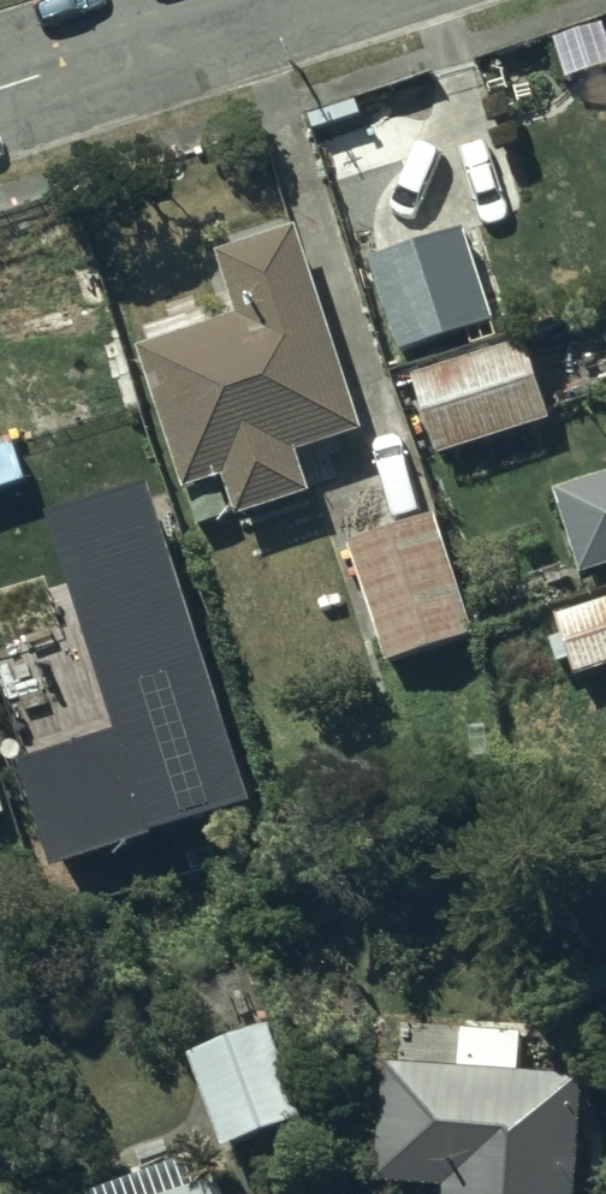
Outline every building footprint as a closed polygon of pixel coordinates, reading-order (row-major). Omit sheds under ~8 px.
[(358,434),(291,225),(213,250),(235,318),(135,351),(180,489),(222,476),(234,513),(305,491),(293,454),(358,434)] [(494,317),(462,225),(365,260),(397,351),(494,317)] [(408,373),(433,454),(546,419),(521,338),(408,373)] [(20,758),(54,865),(256,801),(151,473),(51,505),(122,726),(20,758)] [(575,575),(605,565),(605,474),(548,493),(575,575)] [(435,513),(344,542),(382,662),(473,633),(435,513)] [(552,619),(572,679),(605,668),(605,601),(552,619)] [(276,1023),(182,1057),(215,1147),(309,1113),(276,1023)] [(515,1069),(518,1034),(458,1030),(455,1066),(377,1060),(369,1182),(439,1187),(439,1193),(569,1193),(577,1073),(515,1069)] [(205,1179),(191,1184),(180,1156),(81,1193),(211,1193),(205,1179)]
